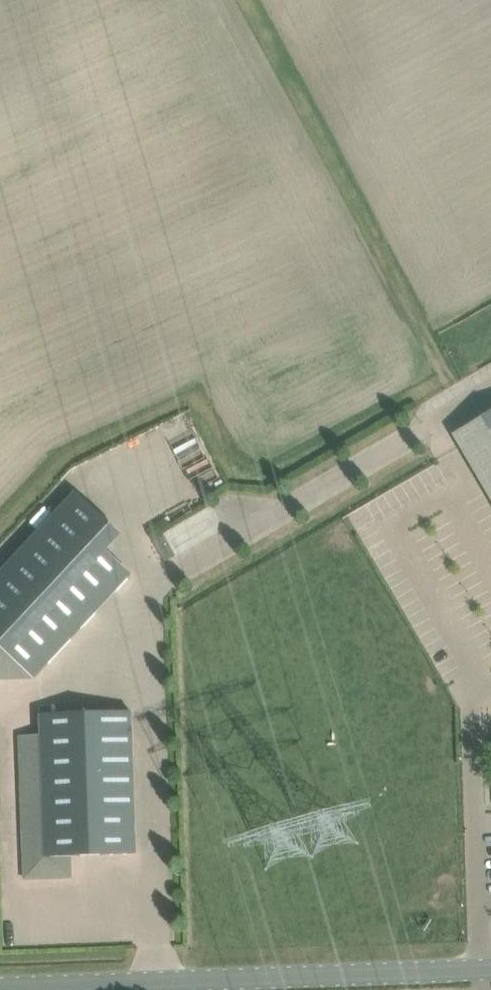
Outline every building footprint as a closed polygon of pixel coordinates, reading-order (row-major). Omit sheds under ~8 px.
[(455,435),(490,498),(490,414),(455,435)] [(175,444),(201,495),(226,482),(200,432),(175,444)] [(31,678),(33,678),(34,678),(131,575),(125,569),(106,552),(60,508),(0,573),(0,679),(31,678)] [(165,535),(154,541),(166,561),(176,555),(165,535)] [(43,795),(22,796),(25,879),(71,877),(70,856),(137,854),(132,712),(40,715),(41,735),(43,795)]
